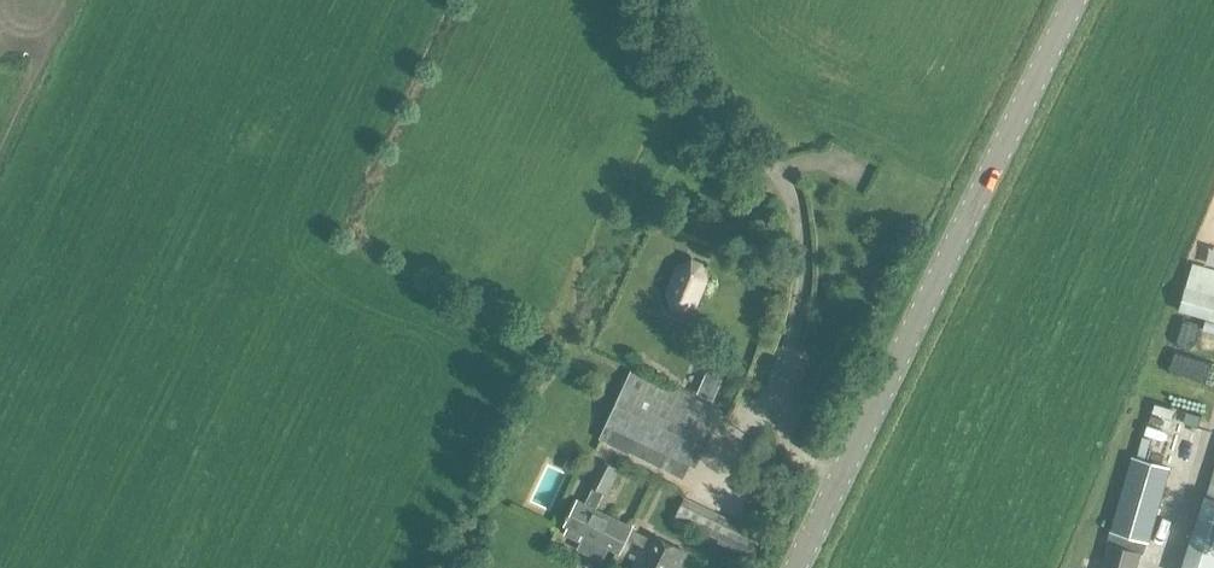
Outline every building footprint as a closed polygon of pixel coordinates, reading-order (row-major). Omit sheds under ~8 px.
[(665,291),(667,298),(669,305),(686,313),(698,307),(709,279),(705,267),(688,259),(677,264),(665,291)] [(1187,286),(1180,311),(1213,320),(1213,294),(1187,286)] [(691,358),(684,378),(716,389),(723,369),(691,358)] [(690,399),(633,372),(602,438),(629,450),(632,448),(660,462),(665,451),(690,399)] [(690,399),(665,451),(691,463),(694,465),(719,413),(690,399)] [(1165,410),(1160,427),(1193,436),(1197,418),(1165,410)] [(1132,456),(1110,532),(1149,543),(1171,467),(1132,456)] [(596,487),(588,504),(579,499),(566,525),(585,535),(610,547),(620,552),(627,538),(632,529),(633,527),(597,508),(604,492),(609,494),(621,469),(598,458),(586,482),(596,487)] [(1207,496),(1205,495),(1182,567),(1213,567),(1213,498),(1207,496)] [(632,529),(627,538),(645,548),(635,567),(678,567),(687,552),(652,534),(650,537),(632,529)] [(1108,543),(1107,543),(1100,567),(1137,567),(1141,552),(1108,543)]
